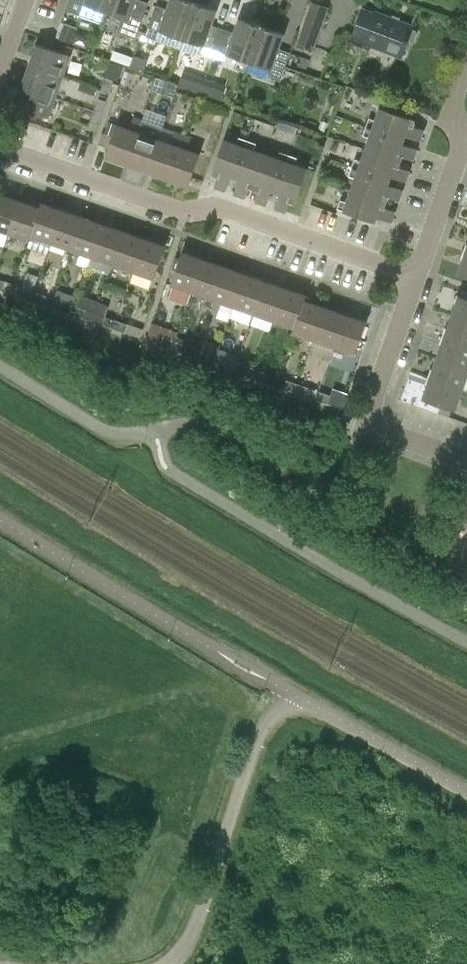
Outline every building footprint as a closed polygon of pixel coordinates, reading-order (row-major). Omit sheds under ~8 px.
[(108,12),(107,12),(111,0),(70,0),(66,10),(104,23),(108,12)] [(143,0),(111,0),(107,12),(108,12),(123,17),(118,31),(136,38),(149,2),(143,0)] [(156,5),(146,32),(143,31),(140,39),(156,45),(157,40),(179,48),(195,2),(190,0),(171,0),(168,9),(156,5)] [(212,24),(217,9),(195,2),(179,48),(198,55),(202,52),(213,57),(223,28),(212,24)] [(328,7),(313,2),(298,43),(313,49),(328,7)] [(414,26),(374,11),(374,13),(363,9),(353,36),(363,40),(363,41),(402,57),(408,41),(412,42),(415,41),(418,33),(417,30),(413,28),(414,26)] [(225,61),(228,54),(249,61),(262,25),(240,17),(235,32),(223,28),(213,57),(225,61)] [(66,23),(60,39),(71,42),(76,27),(66,23)] [(269,76),(281,80),(286,66),(291,52),(279,48),(284,33),(262,25),(249,61),(271,69),(269,76)] [(70,55),(37,43),(30,64),(63,76),(70,55)] [(63,76),(30,64),(23,85),(56,97),(63,76)] [(152,90),(168,96),(173,82),(156,76),(152,90)] [(205,79),(197,76),(192,90),(200,92),(201,93),(205,79)] [(102,89),(109,92),(111,85),(113,80),(106,77),(102,89)] [(209,96),(214,82),(205,79),(201,93),(209,96)] [(15,106),(49,118),(56,97),(23,85),(15,106)] [(106,101),(99,98),(95,110),(102,113),(106,101)] [(142,119),(162,125),(165,113),(146,107),(142,119)] [(369,119),(366,126),(373,128),(404,139),(405,135),(420,140),(424,129),(414,126),(416,119),(380,107),(376,120),(370,117),(369,119)] [(91,122),(98,124),(102,113),(95,110),(91,122)] [(117,124),(106,157),(127,164),(143,120),(134,117),(130,128),(117,124)] [(143,120),(127,164),(147,171),(159,139),(163,127),(143,120)] [(325,132),(328,125),(322,123),(319,130),(325,132)] [(414,160),(418,148),(403,143),(404,139),(366,126),(363,135),(370,137),(366,149),(402,161),(404,156),(414,160)] [(175,131),(171,143),(159,139),(147,171),(168,179),(183,134),(175,131)] [(188,149),(192,137),(183,134),(168,179),(189,186),(192,177),(201,153),(188,149)] [(225,138),(212,174),(218,176),(215,186),(226,190),(231,175),(235,177),(249,139),(240,136),(238,143),(225,138)] [(234,193),(245,197),(249,187),(254,189),(267,153),(255,149),(258,142),(249,139),(235,177),(240,178),(234,193)] [(362,160),(355,158),(352,167),(390,180),(391,176),(406,181),(410,170),(400,166),(402,161),(366,149),(362,160)] [(259,191),(256,201),(267,205),(272,190),(276,191),(290,154),(281,151),(279,157),(267,153),(254,189),(259,191)] [(275,208),(286,212),(290,201),(296,204),(308,168),(296,163),(299,157),(290,154),(276,191),(280,193),(275,208)] [(389,197),(399,200),(403,189),(388,184),(390,180),(352,167),(349,176),(356,178),(351,189),(387,202),(389,197)] [(392,222),(396,211),(386,207),(387,202),(351,189),(347,201),(341,199),(338,208),(344,210),(344,211),(375,222),(377,216),(392,222)] [(9,233),(20,200),(0,193),(0,229),(9,233)] [(42,202),(41,207),(20,200),(9,233),(30,240),(43,202),(42,202)] [(30,240),(32,235),(52,242),(63,209),(43,202),(30,240)] [(72,250),(84,217),(63,209),(52,242),(72,250)] [(93,257),(104,224),(84,217),(72,250),(93,257)] [(104,224),(93,257),(113,264),(125,231),(104,224)] [(133,271),(145,238),(125,231),(113,264),(133,271)] [(155,278),(166,245),(145,238),(133,271),(155,278)] [(183,251),(171,284),(193,291),(204,259),(183,251)] [(466,276),(466,252),(458,273),(466,276)] [(213,299),(225,266),(204,259),(193,291),(213,299)] [(234,306),(245,273),(225,266),(213,299),(234,306)] [(34,291),(39,276),(28,272),(22,287),(23,287),(20,296),(32,300),(35,291),(34,291)] [(254,313),(265,280),(245,273),(234,306),(254,313)] [(274,320),(286,287),(265,280),(254,313),(274,320)] [(294,327),(293,332),(294,332),(307,294),(286,287),(274,320),(294,327)] [(32,300),(44,304),(47,295),(35,291),(32,300)] [(72,294),(68,295),(65,302),(55,298),(52,307),(73,314),(79,296),(72,294)] [(100,302),(96,312),(93,321),(113,328),(116,319),(117,320),(125,298),(113,294),(109,305),(100,302)] [(306,299),(307,295),(307,294),(294,332),(314,339),(326,306),(306,299)] [(459,294),(452,316),(466,321),(466,297),(459,294)] [(79,296),(73,314),(93,321),(96,312),(100,302),(80,295),(79,296)] [(335,346),(346,314),(326,306),(314,339),(335,346)] [(356,354),(367,321),(346,314),(335,346),(356,354)] [(452,316),(444,336),(466,344),(466,321),(452,316)] [(140,338),(143,328),(129,323),(129,324),(117,320),(116,319),(113,328),(140,338)] [(164,336),(164,335),(149,330),(146,340),(173,349),(176,340),(164,336)] [(193,356),(198,343),(178,336),(176,341),(176,340),(173,349),(193,356)] [(444,336),(437,357),(466,367),(466,344),(444,336)] [(212,369),(214,361),(202,357),(201,359),(199,365),(212,369)] [(437,357),(430,377),(463,388),(466,378),(466,367),(437,357)] [(214,361),(212,369),(223,373),(225,367),(226,365),(214,361)] [(245,365),(242,373),(254,377),(257,369),(245,365)] [(266,382),(269,373),(257,369),(254,377),(266,382)] [(423,398),(456,410),(463,388),(430,377),(423,398)] [(287,379),(284,388),(296,392),(299,383),(287,379)] [(308,396),(311,387),(299,383),(296,392),(308,396)] [(316,399),(328,403),(331,395),(319,390),(316,399)]
